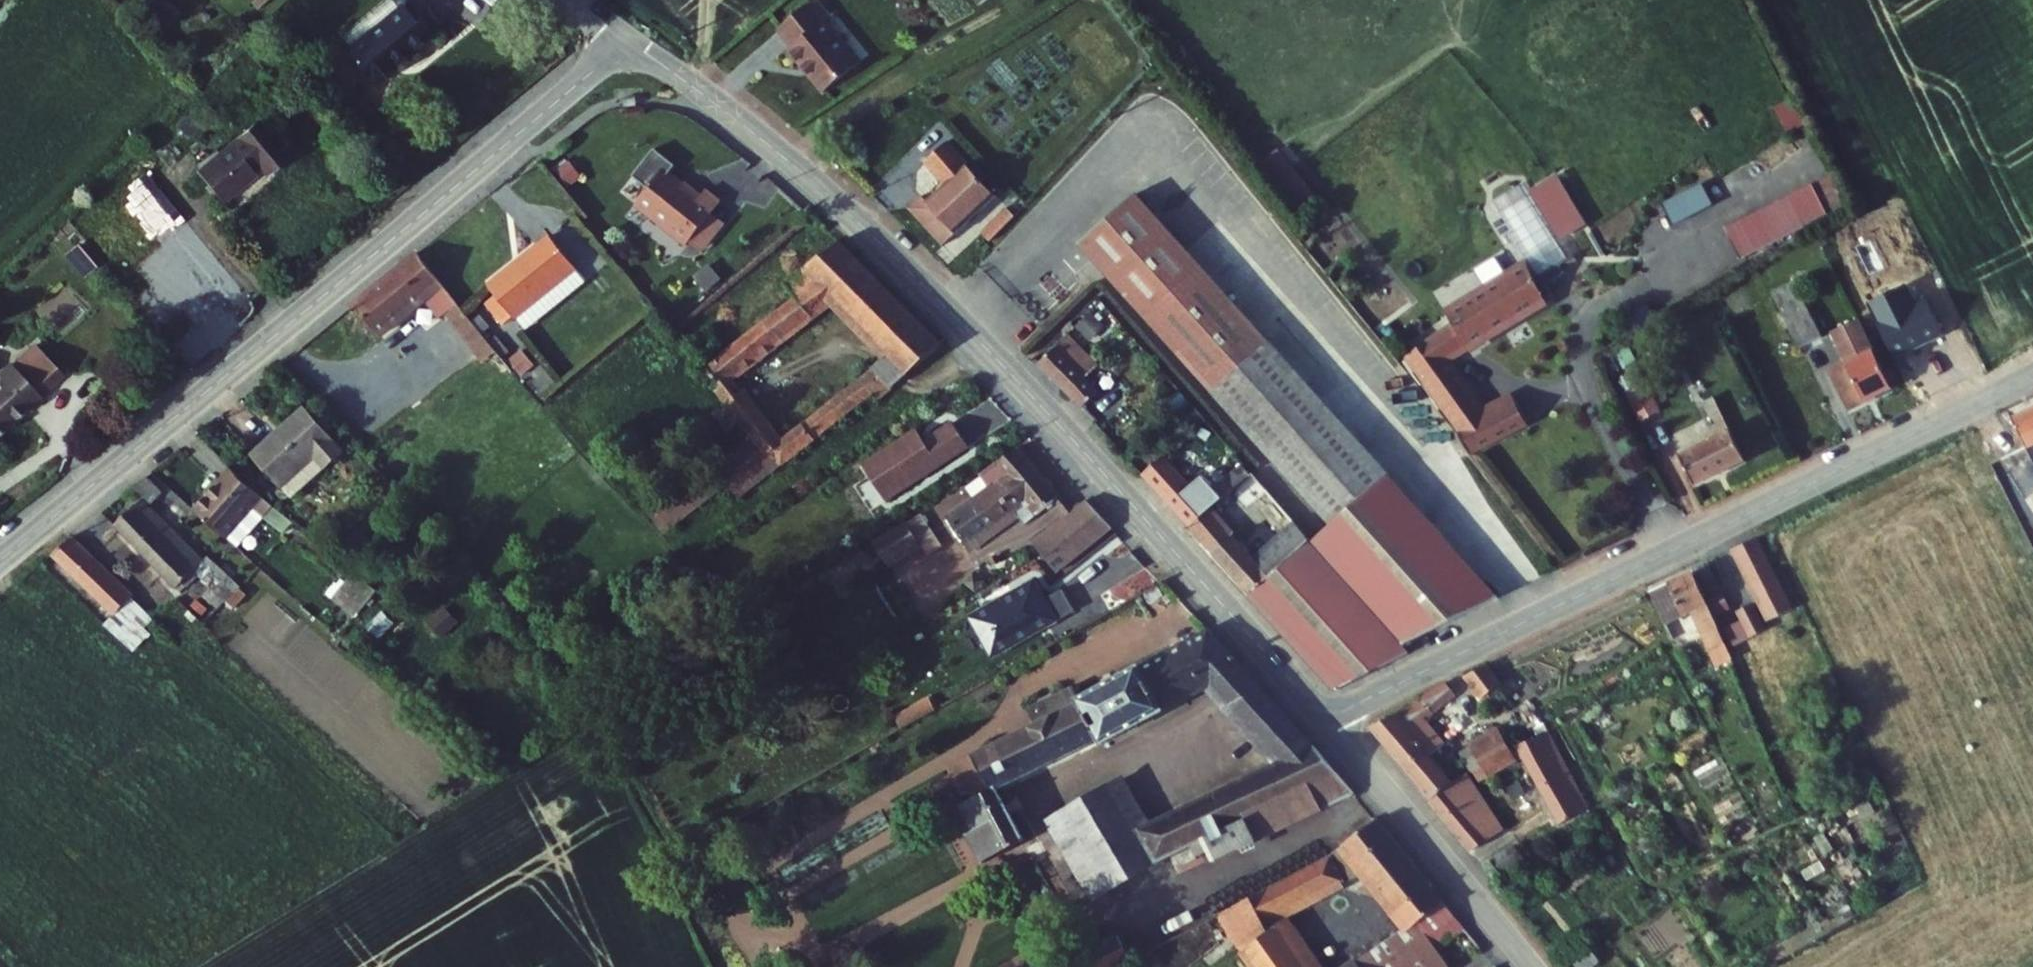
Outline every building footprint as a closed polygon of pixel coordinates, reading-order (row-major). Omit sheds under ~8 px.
[(842,91),(878,61),(842,17),(848,13),(837,0),(826,0),(796,25),(812,43),(806,47),(842,91)] [(443,43),(413,9),(360,57),(388,90),(443,43)] [(1789,101),(1777,106),(1788,133),(1800,128),(1789,101)] [(276,128),(213,179),(241,212),(270,187),(262,177),(275,167),(285,178),(303,161),(276,128)] [(1007,185),(961,134),(940,153),(961,176),(942,193),(933,184),(915,200),(949,237),(983,207),(1007,185)] [(644,180),(690,229),(694,226),(721,201),(731,192),(717,177),(708,184),(677,150),(644,180)] [(1769,209),(1783,236),(1863,196),(1847,165),(1825,176),(1827,180),(1769,209)] [(1401,466),(1151,185),(1093,236),(1344,514),(1403,467),(1401,466)] [(1027,206),(1019,198),(995,221),(1003,229),(1027,206)] [(721,201),(694,226),(706,240),(733,215),(721,201)] [(759,441),(786,473),(886,393),(895,402),(959,341),(852,237),(800,285),(805,291),(724,365),(735,380),(719,394),(759,441)] [(500,308),(520,331),(530,323),(592,271),(563,239),(502,289),(510,300),(500,308)] [(1470,420),(1486,449),(1544,420),(1528,392),(1497,407),(1458,351),(1560,289),(1541,252),(1449,309),(1457,322),(1419,346),(1470,420)] [(512,351),(429,260),(366,313),(394,345),(442,305),(455,322),(460,317),(498,361),(512,351)] [(601,282),(592,271),(530,323),(540,334),(601,282)] [(1791,284),(1817,338),(1840,327),(1813,273),(1791,284)] [(1908,377),(1873,307),(1846,321),(1861,352),(1843,361),(1862,399),(1908,377)] [(1112,355),(1082,324),(1051,354),(1095,398),(1112,382),(1099,368),(1112,355)] [(27,420),(32,425),(48,411),(46,408),(70,387),(44,356),(0,394),(0,443),(27,420)] [(1695,445),(1709,474),(1759,450),(1733,397),(1726,401),(1737,425),(1695,445)] [(2032,426),(2032,406),(2025,410),(2032,426)] [(273,464),(298,491),(309,482),(318,494),(360,457),(323,414),(298,436),(301,440),(273,464)] [(934,429),(879,464),(902,500),(985,446),(970,421),(947,437),(948,438),(942,442),(934,429)] [(721,474),(748,503),(786,473),(759,441),(721,474)] [(1155,465),(1203,517),(1221,502),(1243,482),(1233,473),(1225,480),(1214,469),(1204,478),(1176,446),(1155,465)] [(971,520),(987,542),(1035,508),(1046,500),(1054,510),(1072,495),(1035,449),(1017,463),(1028,478),(993,506),(983,493),(947,518),(957,530),(971,520)] [(1215,531),(1264,585),(1323,531),(1263,464),(1249,477),(1290,524),(1273,538),(1254,518),(1244,527),(1232,515),(1215,531)] [(1515,588),(1403,467),(1344,514),(1323,531),(1417,636),(1515,588)] [(203,509),(234,537),(277,501),(247,474),(203,509)] [(148,477),(137,490),(155,505),(166,492),(148,477)] [(669,536),(716,500),(699,478),(652,514),(669,536)] [(309,482),(298,491),(308,503),(318,494),(309,482)] [(1053,531),(1075,561),(1138,524),(1110,496),(1053,531)] [(1035,508),(1043,519),(1054,510),(1046,500),(1035,508)] [(1203,517),(1215,531),(1232,515),(1221,502),(1203,517)] [(123,536),(196,605),(215,588),(205,577),(215,568),(154,509),(123,536)] [(934,544),(940,552),(952,545),(931,516),(919,524),(934,544)] [(888,546),(902,565),(934,544),(919,524),(888,546)] [(1745,541),(1780,609),(1805,597),(1769,528),(1745,541)] [(1264,585),(1350,680),(1424,643),(1417,636),(1323,531),(1264,585)] [(67,562),(124,624),(142,608),(86,545),(67,562)] [(1731,578),(1721,554),(1707,561),(1708,561),(1717,584),(1731,578)] [(1703,603),(1727,658),(1746,652),(1717,584),(1708,561),(1676,575),(1691,609),(1703,603)] [(1006,593),(1039,575),(1032,563),(999,581),(1006,593)] [(1678,614),(1691,609),(1676,575),(1661,583),(1678,614)] [(1012,653),(1094,607),(1082,586),(1064,596),(1054,577),(990,614),(1012,653)] [(1728,603),(1741,597),(1734,580),(1721,586),(1728,603)] [(1780,621),(1766,594),(1750,602),(1754,611),(1764,629),(1780,621)] [(1764,629),(1754,611),(1737,620),(1746,638),(1764,629)] [(1231,624),(1096,697),(1119,739),(1121,744),(1238,682),(1269,665),(1231,624)] [(1477,664),(1495,689),(1515,676),(1501,653),(1477,664)] [(1332,733),(1269,665),(1238,682),(1302,754),(1275,767),(1271,761),(1264,765),(1259,755),(1224,773),(1233,789),(1158,827),(1128,780),(1076,814),(1124,891),(1216,836),(1230,858),(1374,784),(1332,733)] [(1384,717),(1443,790),(1453,781),(1464,775),(1443,748),(1459,737),(1439,715),(1469,686),(1458,673),(1434,685),(1436,690),(1384,717)] [(1049,723),(993,753),(1014,793),(1119,739),(1096,697),(1088,683),(1041,708),(1049,723)] [(921,725),(957,704),(951,693),(914,714),(921,725)] [(1491,731),(1503,755),(1529,738),(1518,718),(1491,731)] [(1486,766),(1484,767),(1490,778),(1536,748),(1572,819),(1599,794),(1561,724),(1529,738),(1503,755),(1494,761),(1486,766)] [(975,821),(999,865),(1040,843),(1014,793),(993,753),(963,770),(966,776),(954,782),(962,796),(974,789),(982,805),(976,808),(981,818),(975,821)] [(1481,757),(1486,766),(1494,761),(1490,753),(1481,757)] [(1443,790),(1485,842),(1518,824),(1490,778),(1484,767),(1482,766),(1464,775),(1453,781),(1443,790)] [(895,814),(902,828),(962,796),(954,782),(895,814)] [(1276,966),(1337,966),(1298,914),(1390,867),(1432,918),(1365,966),(1420,966),(1455,943),(1450,937),(1480,914),(1393,808),(1363,830),(1231,902),(1276,966)] [(1105,966),(1109,966),(1141,950),(1122,915),(1111,921),(1106,911),(1083,925),(1105,966)]
